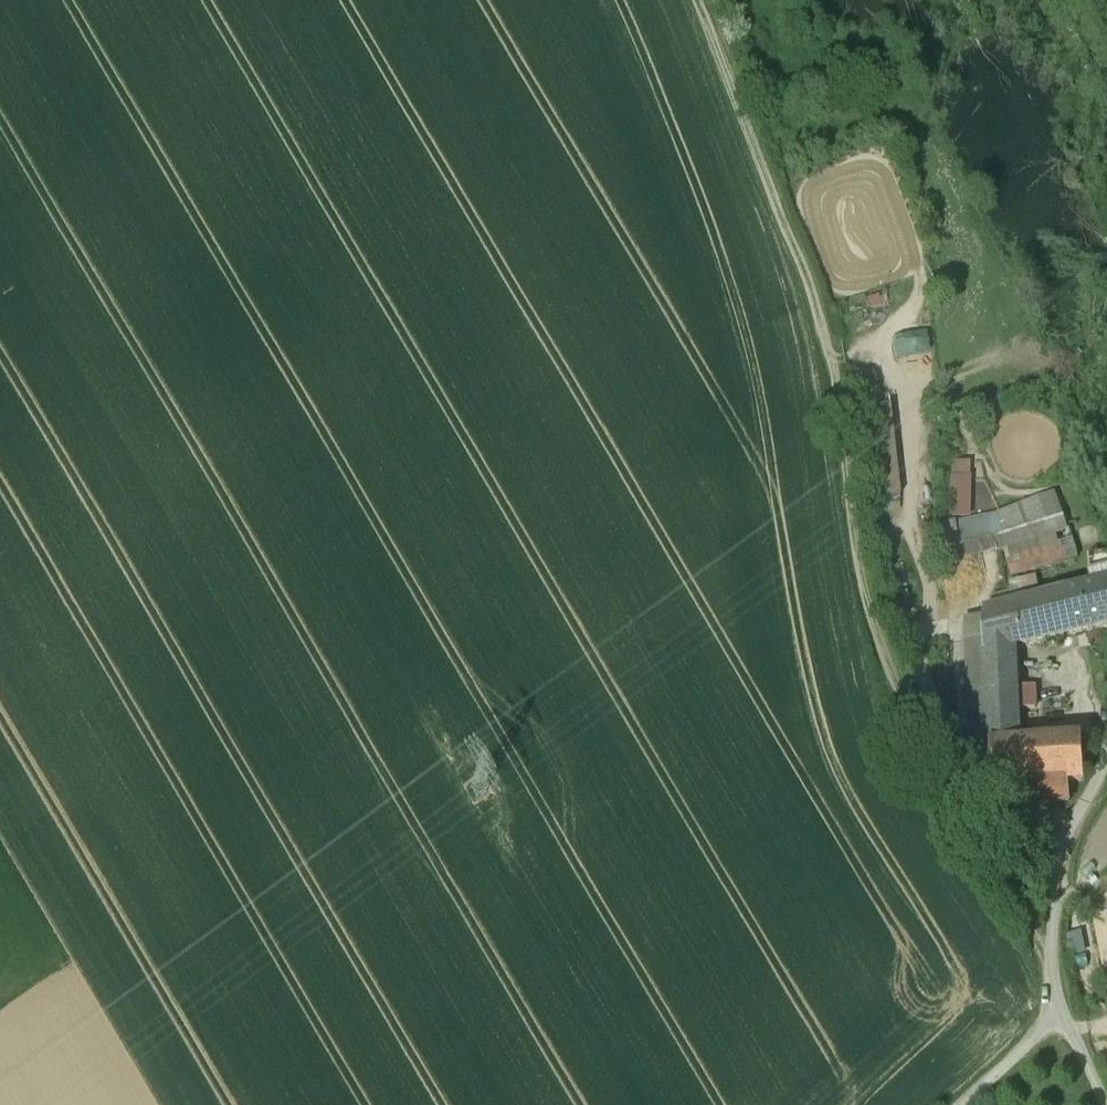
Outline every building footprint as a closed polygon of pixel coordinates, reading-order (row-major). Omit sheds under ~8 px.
[(1061,490),(981,508),(969,456),(957,459),(960,471),(950,474),(960,517),(953,518),(961,554),(1005,544),(1010,569),(1069,556),(1063,531),(1070,529),(1061,490)] [(1010,595),(1012,637),(1106,620),(1106,551),(1089,554),(1093,580),(1010,595)] [(1010,595),(982,599),(983,628),(966,628),(967,675),(970,675),(973,732),(987,731),(987,777),(1084,777),(1083,736),(1016,734),(1012,637),(1010,595)]
